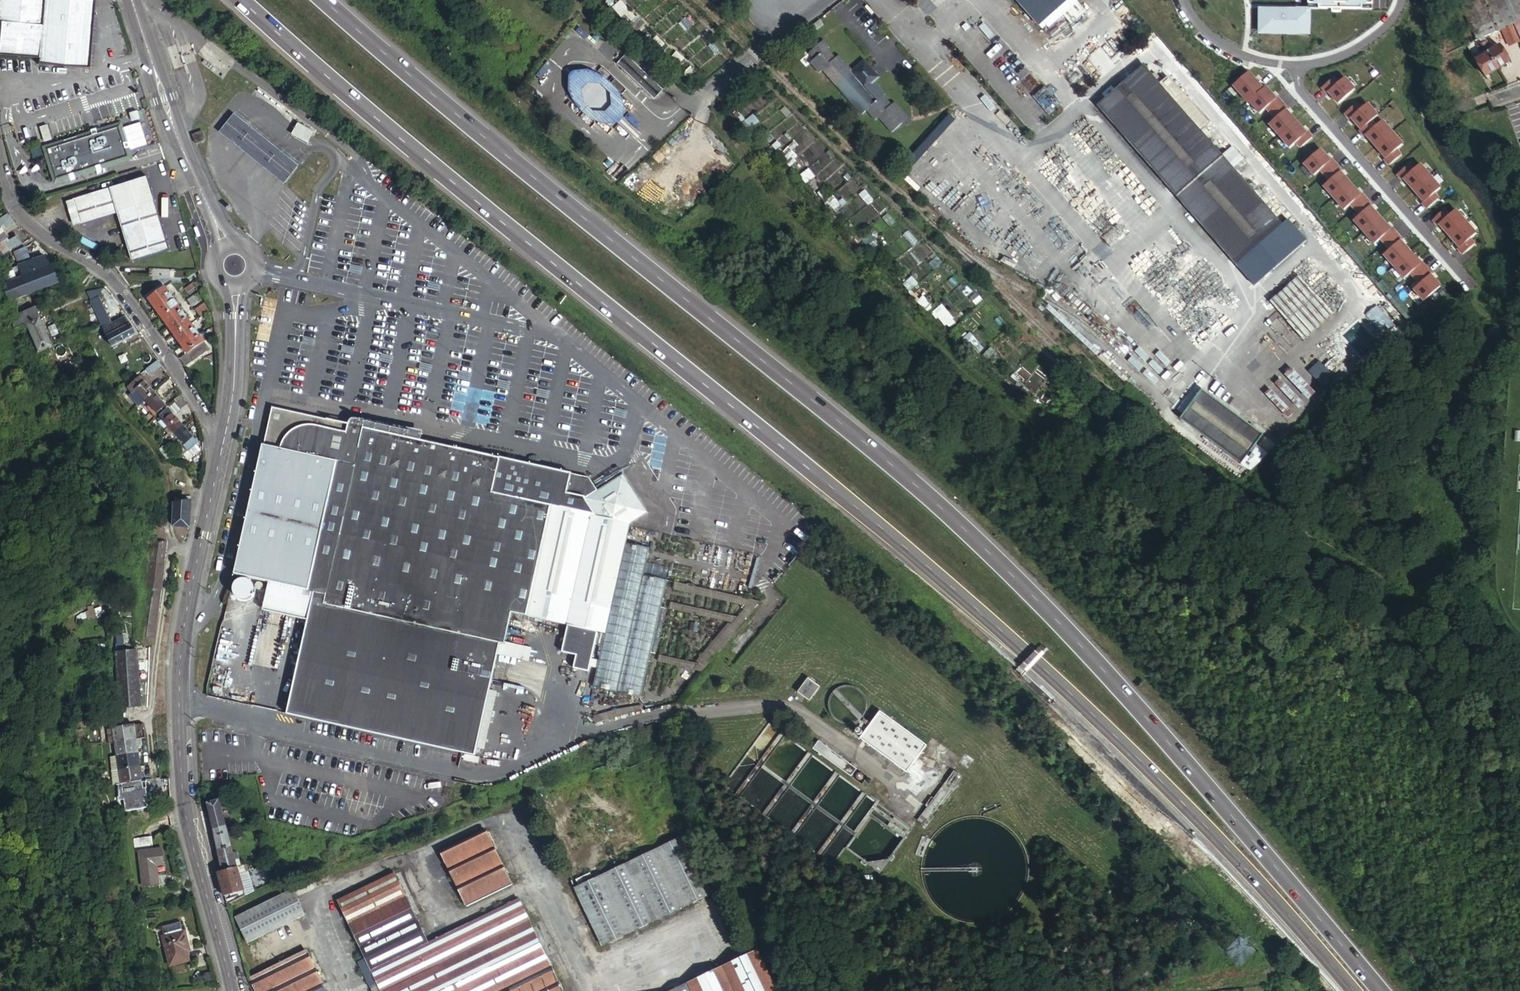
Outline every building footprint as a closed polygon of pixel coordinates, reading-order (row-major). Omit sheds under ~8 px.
[(2,19),(0,38),(0,51),(41,54),(40,60),(91,64),(97,0),(0,0),(0,18),(2,19)] [(1040,26),(1069,0),(1018,0),(1040,26)] [(1308,2),(1318,2),(1318,7),(1331,7),(1331,10),(1340,10),(1341,7),(1361,7),(1361,2),(1372,3),(1372,0),(1308,0),(1308,2)] [(1511,24),(1512,23),(1519,19),(1519,0),(1463,0),(1459,2),(1476,40),(1478,38),(1483,36),(1500,28),(1510,24),(1511,24)] [(1270,31),(1297,31),(1297,26),(1308,26),(1308,7),(1308,6),(1295,6),(1295,10),(1279,10),(1260,10),(1260,26),(1270,26),(1270,31)] [(1517,40),(1510,24),(1500,28),(1508,44),(1517,40)] [(1489,49),(1483,36),(1478,38),(1480,42),(1492,68),(1504,63),(1497,46),(1489,49)] [(1480,42),(1478,38),(1476,40),(1467,44),(1471,54),(1479,51),(1475,43),(1480,42)] [(829,56),(831,54),(826,48),(828,46),(822,40),(808,52),(813,59),(809,62),(818,73),(822,70),(835,85),(852,70),(838,54),(835,58),(832,60),(829,56)] [(1492,68),(1480,42),(1475,43),(1479,51),(1480,53),(1472,56),(1480,73),(1492,68)] [(657,89),(628,58),(620,65),(650,96),(657,89)] [(852,70),(835,85),(863,115),(866,111),(870,107),(865,101),(880,88),(873,82),(880,76),(864,59),(852,70)] [(1281,225),(1142,67),(1097,107),(1236,266),(1281,225)] [(613,85),(606,78),(601,75),(592,70),(583,68),(572,70),(568,74),(568,89),(574,102),(586,114),(597,120),(608,123),(617,121),(622,118),(623,110),(623,101),(619,92),(613,85)] [(1231,85),(1246,102),(1247,101),(1258,112),(1264,107),(1274,119),(1268,124),(1288,147),(1294,142),(1299,147),(1311,137),(1306,131),(1304,132),(1284,109),(1285,108),(1275,97),(1274,98),(1259,81),(1256,83),(1246,71),(1231,85)] [(1332,77),(1320,87),(1325,93),(1326,92),(1336,103),(1353,89),(1342,77),(1336,82),(1332,77)] [(1040,82),(1030,91),(1049,112),(1059,103),(1040,82)] [(886,104),(888,102),(883,97),(885,95),(880,88),(865,101),(870,107),(866,111),(875,121),(878,118),(892,133),(908,119),(895,103),(892,106),(889,108),(886,104)] [(658,90),(657,89),(650,96),(651,96),(653,97),(655,97),(657,96),(658,94),(658,92),(658,90)] [(1451,98),(1456,113),(1475,107),(1470,92),(1451,98)] [(1358,129),(1357,131),(1362,136),(1363,135),(1383,158),(1382,159),(1387,165),(1399,155),(1394,149),(1400,144),(1379,120),(1373,125),(1369,120),(1375,115),(1365,104),(1359,109),(1354,104),(1342,114),(1347,120),(1349,118),(1358,129)] [(236,111),(220,130),(278,176),(288,183),(303,163),(293,157),(236,111)] [(292,132),(307,141),(313,130),(298,121),(292,132)] [(41,142),(48,140),(44,126),(37,128),(41,142)] [(96,166),(127,157),(117,126),(42,148),(47,165),(50,164),(51,168),(49,169),(52,180),(66,175),(67,177),(70,176),(70,174),(93,167),(93,169),(97,168),(96,166)] [(203,128),(191,132),(195,143),(207,139),(203,128)] [(1328,160),(1313,143),(1297,158),(1311,174),(1317,169),(1327,181),(1321,186),(1341,209),(1347,203),(1357,215),(1351,220),(1372,243),(1378,238),(1388,249),(1382,255),(1402,277),(1408,272),(1418,283),(1412,289),(1422,300),(1438,286),(1428,274),(1429,273),(1420,262),(1418,263),(1398,240),(1399,239),(1389,227),(1388,229),(1368,206),(1369,205),(1359,193),(1358,194),(1338,171),(1339,170),(1329,159),(1328,160)] [(1237,162),(1244,156),(1232,144),(1225,150),(1237,162)] [(1432,193),(1438,188),(1417,163),(1411,169),(1406,163),(1394,174),(1400,180),(1401,178),(1421,201),(1420,203),(1425,208),(1436,198),(1432,193)] [(128,263),(166,251),(144,178),(70,200),(77,225),(114,214),(128,263)] [(1467,238),(1473,233),(1452,209),(1446,214),(1442,209),(1430,219),(1435,225),(1436,224),(1457,247),(1455,248),(1460,254),(1472,243),(1467,238)] [(0,222),(0,252),(22,240),(9,217),(0,222)] [(16,279),(51,267),(44,257),(13,269),(16,279)] [(3,285),(4,289),(9,302),(61,283),(58,272),(55,272),(51,267),(16,279),(3,285)] [(1269,303),(1301,340),(1329,315),(1297,278),(1269,303)] [(149,300),(156,311),(172,300),(165,289),(149,300)] [(102,299),(100,292),(87,293),(113,348),(135,337),(131,327),(124,319),(111,326),(99,300),(102,299)] [(172,300),(156,311),(162,320),(178,309),(172,300)] [(16,302),(9,304),(14,316),(12,317),(28,357),(52,348),(36,308),(20,314),(16,302)] [(204,306),(196,312),(201,319),(209,313),(204,306)] [(162,320),(168,328),(184,318),(178,309),(162,320)] [(175,337),(190,326),(184,318),(168,328),(175,337)] [(196,335),(190,326),(175,337),(181,346),(196,335)] [(202,344),(196,335),(181,346),(187,355),(202,344)] [(187,355),(179,360),(184,367),(207,351),(202,344),(187,355)] [(162,367),(158,362),(147,370),(151,375),(162,367)] [(1305,398),(1314,390),(1293,366),(1264,392),(1286,416),(1305,399),(1305,398)] [(145,402),(153,395),(144,385),(139,379),(132,385),(136,392),(145,402)] [(1204,389),(1182,419),(1241,462),(1255,444),(1263,433),(1204,389)] [(165,409),(153,395),(145,402),(157,417),(165,409)] [(181,398),(176,402),(183,411),(188,408),(181,398)] [(276,410),(240,577),(277,585),(321,594),(315,624),(295,716),(476,755),(507,611),(528,616),(551,506),(493,494),(500,458),(420,441),(422,435),(400,430),(400,433),(399,437),(369,430),(369,429),(369,427),(368,426),(368,424),(366,423),(365,422),(364,421),(363,421),(362,421),(362,420),(359,420),(358,420),(357,421),(355,422),(354,422),(353,424),(352,425),(351,426),(276,410)] [(176,436),(184,428),(168,412),(160,419),(176,436)] [(199,444),(184,428),(176,436),(186,447),(185,448),(187,450),(183,453),(188,461),(200,453),(195,448),(199,444)] [(1241,462),(1252,470),(1269,454),(1255,444),(1241,462)] [(595,479),(500,458),(493,494),(551,506),(528,616),(567,624),(562,652),(576,655),(574,668),(589,671),(595,643),(602,644),(594,686),(641,696),(667,582),(647,577),(654,550),(630,545),(634,525),(652,514),(628,475),(602,491),(595,479)] [(173,527),(189,528),(189,504),(175,504),(173,527)] [(161,590),(166,543),(165,543),(160,527),(153,528),(146,588),(161,590)] [(321,594),(277,585),(270,614),(315,624),(321,594)] [(155,632),(157,618),(150,617),(148,632),(155,632)] [(704,650),(723,626),(711,617),(692,641),(704,650)] [(143,709),(138,647),(116,649),(122,711),(143,709)] [(820,687),(807,678),(797,691),(809,701),(820,687)] [(927,747),(879,712),(860,738),(908,773),(927,747)] [(877,801),(769,723),(722,787),(831,864),(843,846),(877,801)] [(118,744),(137,740),(147,739),(144,726),(116,731),(118,744)] [(813,747),(827,755),(832,748),(818,739),(813,747)] [(140,754),(137,740),(118,744),(120,758),(140,754)] [(114,772),(142,768),(140,754),(120,758),(112,759),(114,772)] [(116,786),(125,785),(145,782),(142,768),(114,772),(116,786)] [(145,782),(125,785),(127,799),(147,795),(145,782)] [(130,812),(150,809),(147,795),(127,799),(130,812)] [(913,827),(877,801),(843,846),(881,872),(913,827)] [(208,805),(213,829),(226,826),(219,803),(208,805)] [(213,829),(218,850),(232,847),(226,826),(213,829)] [(513,886),(487,831),(441,853),(467,908),(513,886)] [(712,894),(685,837),(600,879),(627,936),(712,894)] [(232,847),(218,850),(222,868),(222,870),(237,866),(232,847)] [(162,849),(138,851),(141,887),(157,885),(157,884),(156,871),(153,871),(153,866),(163,865),(162,849)] [(217,870),(224,896),(243,890),(239,873),(246,871),(244,865),(237,866),(222,870),(222,868),(217,870)] [(519,899),(429,943),(396,875),(339,903),(367,960),(360,963),(371,987),(379,984),(382,990),(564,990),(519,899)] [(305,916),(293,891),(236,919),(248,944),(305,916)] [(164,937),(162,937),(169,966),(188,962),(184,949),(188,948),(184,932),(182,933),(180,924),(162,928),(164,937)] [(758,950),(777,990),(798,990),(774,942),(758,950)] [(672,990),(777,990),(758,950),(672,990)] [(255,990),(326,990),(308,954),(289,964),(282,967),(253,981),(253,987),(255,990)] [(282,967),(289,964),(286,957),(278,961),(282,967)]
